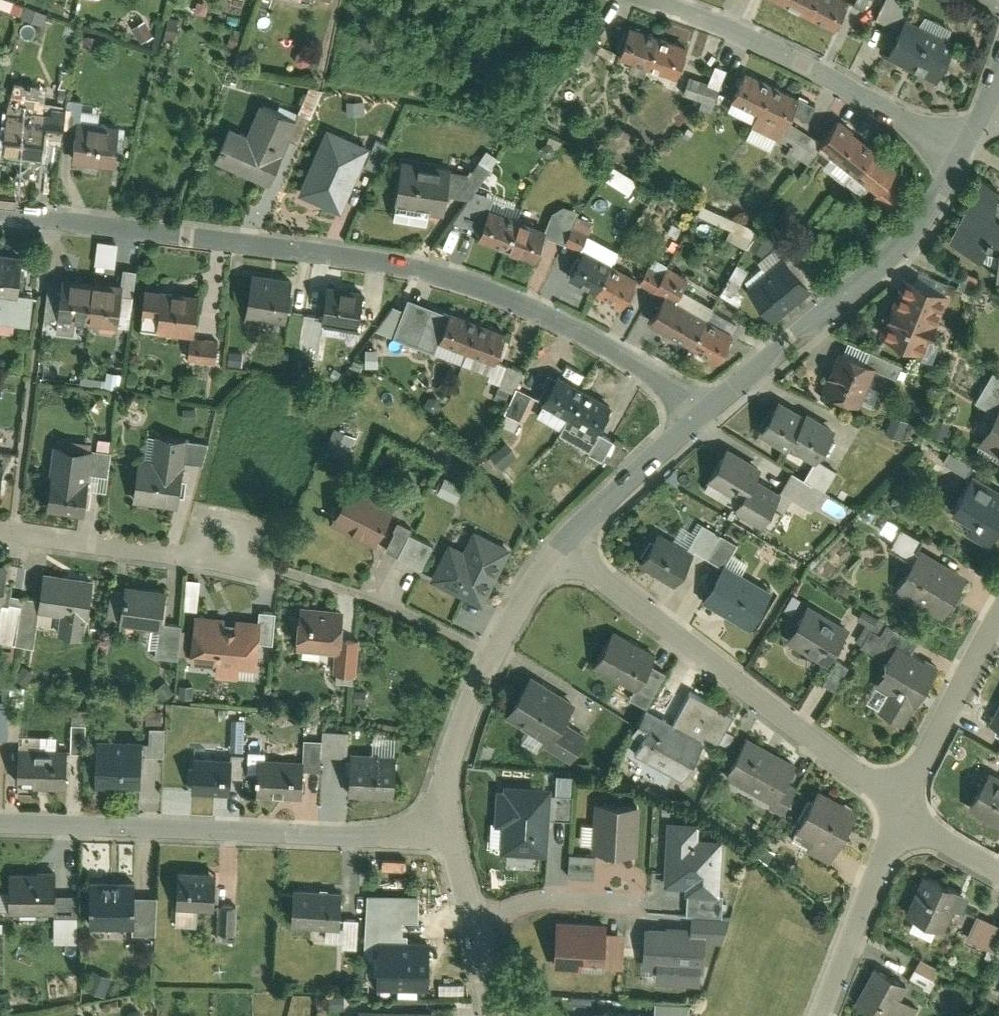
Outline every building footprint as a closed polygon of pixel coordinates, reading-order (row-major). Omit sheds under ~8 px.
[(4,0),(0,0),(0,11),(6,13),(10,2),(4,0)] [(829,30),(844,1),(842,0),(768,0),(829,30)] [(893,29),(898,17),(904,5),(895,0),(879,0),(871,18),(893,29)] [(241,5),(224,1),(222,11),(239,14),(241,5)] [(21,10),(17,21),(39,28),(42,17),(21,10)] [(879,56),(932,82),(941,63),(948,49),(951,43),(943,39),(947,30),(919,16),(915,25),(898,17),(893,29),(879,56)] [(687,44),(631,25),(620,56),(676,76),(687,44)] [(948,49),(941,63),(954,69),(961,55),(948,49)] [(794,98),(739,71),(725,100),(753,114),(746,127),(773,140),(777,131),(782,121),(785,115),(794,98)] [(699,83),(684,78),(678,95),(693,100),(699,83)] [(715,89),(699,83),(693,100),(709,106),(715,89)] [(0,139),(0,154),(36,159),(39,138),(60,141),(64,110),(47,108),(46,112),(28,110),(31,87),(7,84),(0,139)] [(307,87),(294,117),(297,118),(289,137),(302,142),(322,89),(307,87)] [(794,98),(785,115),(801,123),(809,106),(794,98)] [(65,100),(64,110),(60,141),(57,162),(109,169),(114,129),(75,124),(78,102),(65,100)] [(217,158),(273,179),(289,137),(297,118),(294,117),(261,104),(249,134),(229,126),(217,158)] [(851,130),(835,117),(816,140),(828,150),(825,154),(834,161),(830,167),(845,178),(849,173),(875,193),(869,201),(887,215),(901,197),(893,191),(905,175),(849,132),(851,130)] [(777,131),(791,139),(797,130),(782,121),(777,131)] [(326,129),(300,191),(341,209),(361,163),(367,147),(326,129)] [(797,130),(791,139),(808,150),(814,140),(797,130)] [(367,147),(361,163),(378,170),(389,144),(371,137),(367,147)] [(483,150),(462,174),(446,172),(442,196),(465,200),(472,192),(497,162),(483,150)] [(447,168),(397,160),(389,210),(439,218),(442,196),(446,172),(447,168)] [(613,165),(605,178),(629,191),(636,179),(613,165)] [(980,251),(994,252),(991,278),(998,279),(998,220),(990,214),(993,187),(979,180),(945,242),(975,259),(980,251)] [(465,200),(443,226),(437,242),(442,243),(468,253),(473,241),(484,210),(513,220),(515,214),(489,204),(491,199),(472,192),(465,200)] [(484,210),(473,241),(532,262),(543,231),(538,229),(540,225),(518,217),(516,221),(513,220),(484,210)] [(577,254),(589,226),(572,218),(559,246),(577,254)] [(737,248),(744,232),(731,226),(724,242),(737,248)] [(95,263),(114,264),(116,240),(96,239),(95,263)] [(12,298),(13,294),(17,254),(0,252),(0,297),(12,298)] [(612,270),(580,253),(566,281),(620,309),(634,281),(631,279),(633,275),(614,266),(612,270)] [(660,298),(670,304),(678,291),(687,274),(667,263),(665,267),(649,258),(633,287),(658,300),(660,298)] [(742,289),(770,322),(806,291),(778,258),(742,289)] [(118,286),(116,301),(129,302),(131,271),(119,270),(118,286)] [(960,270),(956,279),(973,285),(976,276),(960,270)] [(291,280),(247,274),(241,316),(285,322),(291,280)] [(946,296),(900,277),(875,337),(921,356),(946,296)] [(58,288),(55,320),(70,322),(114,326),(116,301),(118,286),(59,280),(58,288)] [(358,290),(322,286),(318,319),(318,322),(354,326),(358,290)] [(41,321),(53,322),(52,332),(69,334),(70,322),(55,320),(58,288),(44,287),(41,321)] [(193,293),(140,288),(137,319),(153,320),(152,335),(186,338),(189,338),(193,293)] [(709,309),(678,291),(670,304),(702,321),(709,309)] [(0,297),(0,324),(28,327),(31,299),(28,299),(28,296),(13,294),(12,298),(0,297)] [(658,300),(645,324),(715,363),(729,337),(702,321),(670,304),(660,298),(658,300)] [(433,348),(445,316),(404,300),(390,338),(430,354),(433,348)] [(501,333),(446,312),(445,316),(433,348),(487,369),(490,361),(501,333)] [(318,322),(318,319),(297,316),(294,336),(305,338),(303,354),(314,356),(318,322)] [(189,338),(186,338),(184,361),(212,364),(214,340),(189,338)] [(860,363),(834,352),(829,363),(826,362),(819,378),(822,380),(817,392),(854,407),(870,370),(871,368),(860,363)] [(865,352),(860,363),(871,368),(870,370),(890,379),(896,365),(865,352)] [(504,366),(490,361),(487,369),(482,382),(495,387),(504,366)] [(504,366),(495,387),(506,392),(510,393),(512,389),(518,372),(504,366)] [(998,404),(998,380),(988,373),(970,405),(989,416),(997,403),(998,404)] [(606,405),(552,377),(550,382),(546,380),(538,395),(542,397),(539,401),(537,405),(590,433),(592,431),(606,405)] [(522,429),(537,405),(539,401),(512,389),(510,393),(500,420),(522,429)] [(785,449),(809,462),(811,458),(829,425),(801,409),(799,413),(774,399),(753,436),(783,453),(785,449)] [(998,459),(998,404),(997,403),(989,416),(973,444),(998,459)] [(350,438),(329,429),(317,455),(339,464),(350,438)] [(611,442),(592,431),(590,433),(579,455),(599,466),(611,442)] [(178,465),(181,441),(151,436),(148,461),(132,459),(126,502),(172,508),(178,465)] [(81,488),(86,448),(87,442),(51,437),(51,444),(46,443),(37,511),(77,516),(81,488)] [(93,449),(86,448),(81,488),(101,491),(106,451),(104,450),(106,440),(94,439),(93,449)] [(181,441),(178,465),(197,467),(204,444),(181,441)] [(497,472),(513,459),(502,444),(485,457),(497,472)] [(756,465),(723,447),(703,483),(734,500),(729,509),(758,524),(767,507),(775,492),(750,478),(756,465)] [(939,463),(964,477),(969,468),(944,454),(939,463)] [(809,462),(799,480),(821,492),(833,470),(811,458),(809,462)] [(775,492),(767,507),(779,514),(786,501),(809,514),(821,492),(799,480),(786,473),(775,492)] [(445,475),(437,491),(455,500),(463,485),(445,475)] [(985,547),(998,522),(998,496),(966,477),(946,512),(969,525),(964,535),(985,547)] [(372,548),(392,508),(345,485),(325,525),(372,548)] [(885,549),(907,560),(912,550),(917,540),(883,522),(876,535),(889,542),(885,549)] [(393,561),(404,537),(408,530),(395,523),(380,554),(393,561)] [(691,552),(704,560),(717,537),(698,526),(683,551),(690,555),(691,552)] [(671,588),(690,555),(683,551),(651,533),(632,565),(671,588)] [(433,579),(485,607),(514,553),(477,534),(467,553),(451,544),(433,579)] [(393,561),(417,572),(429,548),(404,537),(393,561)] [(704,560),(718,568),(726,555),(732,545),(717,537),(704,560)] [(939,620),(963,577),(912,550),(907,560),(889,593),(939,620)] [(698,603),(745,630),(766,593),(736,575),(742,565),(726,555),(718,568),(698,603)] [(34,600),(32,615),(55,618),(53,637),(76,640),(79,621),(81,621),(86,580),(37,574),(34,600)] [(195,607),(198,578),(187,577),(183,606),(195,607)] [(161,590),(119,585),(118,592),(114,621),(114,626),(153,631),(157,631),(157,625),(161,590)] [(102,620),(114,621),(118,592),(106,590),(102,620)] [(0,605),(0,646),(11,647),(18,593),(14,593),(13,598),(3,597),(2,605),(0,605)] [(20,594),(18,593),(11,647),(28,649),(32,615),(34,600),(20,599),(20,594)] [(780,642),(821,668),(828,659),(845,631),(831,622),(828,626),(817,619),(820,615),(803,604),(780,642)] [(336,609),(294,606),(291,651),(330,653),(333,654),(334,639),(336,609)] [(255,621),(253,648),(266,649),(270,613),(253,612),(252,621),(255,621)] [(851,645),(865,654),(881,625),(857,612),(852,621),(861,626),(851,645)] [(218,618),(186,615),(184,631),(182,660),(182,665),(211,668),(210,678),(231,680),(232,669),(251,671),(253,648),(255,621),(252,621),(230,619),(229,630),(217,629),(218,618)] [(176,627),(157,625),(157,631),(153,631),(150,659),(172,662),(172,659),(175,631),(176,627)] [(865,654),(883,663),(894,644),(908,652),(913,643),(881,625),(865,654)] [(182,660),(184,631),(175,631),(172,659),(182,660)] [(607,632),(588,668),(630,690),(644,665),(649,654),(607,632)] [(354,640),(334,639),(333,654),(330,653),(328,676),(352,678),(354,640)] [(899,729),(934,666),(908,652),(894,644),(883,663),(870,687),(884,695),(873,714),(899,729)] [(830,692),(845,669),(828,659),(821,668),(813,682),(830,692)] [(661,674),(644,665),(630,690),(624,701),(641,711),(661,674)] [(21,690),(31,676),(18,667),(8,681),(21,690)] [(584,737),(556,722),(568,701),(523,676),(498,719),(543,745),(540,750),(568,765),(584,737)] [(167,694),(160,683),(148,691),(156,702),(167,694)] [(187,686),(174,686),(174,698),(187,698),(187,686)] [(685,694),(668,725),(697,741),(700,736),(714,744),(720,732),(728,717),(685,694)] [(985,724),(995,729),(992,734),(998,738),(998,697),(985,724)] [(157,727),(157,712),(143,711),(143,726),(157,727)] [(668,725),(641,711),(619,751),(675,781),(697,741),(668,725)] [(244,747),(244,716),(234,716),(234,747),(244,747)] [(64,726),(64,755),(80,756),(80,726),(64,726)] [(373,732),(370,749),(392,753),(395,736),(373,732)] [(728,736),(720,732),(714,744),(722,748),(728,736)] [(316,740),(316,758),(342,759),(343,733),(316,733),(316,740)] [(135,745),(135,757),(159,757),(160,736),(146,736),(146,746),(135,745)] [(790,766),(742,738),(720,776),(768,804),(781,782),(790,766)] [(296,761),(296,772),(316,772),(316,758),(316,740),(297,740),(296,761)] [(89,787),(135,788),(135,757),(135,745),(135,742),(89,741),(89,787)] [(60,790),(61,751),(15,749),(14,789),(60,790)] [(254,783),(255,760),(260,760),(260,753),(241,752),(241,756),(240,783),(254,783)] [(343,799),(388,801),(390,757),(346,754),(343,799)] [(224,782),(240,783),(241,756),(225,756),(225,761),(224,782)] [(224,782),(225,761),(187,760),(186,797),(224,798),(224,782)] [(254,783),(254,799),(296,800),(296,772),(296,761),(260,760),(255,760),(254,783)] [(593,761),(580,760),(579,772),(592,773),(593,761)] [(962,810),(998,831),(998,779),(986,771),(962,810)] [(548,789),(546,817),(572,818),(575,777),(559,776),(558,789),(548,789)] [(504,824),(503,851),(545,853),(546,817),(548,789),(548,781),(504,779),(504,787),(497,787),(496,823),(504,824)] [(792,789),(781,782),(768,804),(765,811),(776,817),(792,789)] [(853,811),(813,789),(790,832),(807,842),(800,855),(823,867),(853,811)] [(641,805),(595,803),(593,852),(639,854),(641,805)] [(701,823),(669,821),(666,884),(687,885),(687,892),(720,894),(723,837),(701,836),(701,823)] [(593,856),(571,855),(570,873),(592,874),(593,856)] [(49,897),(49,871),(31,870),(31,874),(5,874),(5,916),(49,916),(49,897)] [(207,911),(209,874),(173,872),(171,910),(207,911)] [(938,932),(955,893),(917,876),(899,915),(938,932)] [(128,885),(84,885),(84,930),(128,930),(128,899),(128,885)] [(333,921),(335,894),(288,892),(286,929),(333,931),(333,924),(333,921)] [(720,894),(687,892),(685,914),(694,915),(723,916),(724,894),(720,894)] [(72,897),(49,897),(49,916),(49,920),(72,920),(72,897)] [(128,899),(128,930),(128,936),(150,936),(152,899),(128,899)] [(233,909),(213,908),(212,936),(232,937),(233,909)] [(694,915),(690,934),(705,934),(705,939),(721,940),(728,917),(723,916),(694,915)] [(972,917),(961,942),(989,955),(998,933),(998,929),(972,917)] [(374,942),(391,943),(392,920),(360,919),(359,942),(374,942)] [(333,921),(333,924),(337,925),(336,950),(352,951),(354,922),(333,921)] [(609,925),(557,922),(554,976),(606,979),(609,925)] [(690,934),(646,931),(643,981),(702,984),(705,939),(705,934),(690,934)] [(422,993),(423,944),(391,943),(374,942),(372,992),(422,993)] [(902,985),(899,990),(909,995),(914,986),(924,992),(937,970),(915,958),(901,982),(903,983),(902,985)] [(916,1010),(895,998),(899,990),(902,985),(869,967),(849,1002),(874,1015),(912,1015),(916,1010)] [(367,984),(356,983),(355,998),(366,999),(367,984)] [(337,1010),(337,998),(322,998),(322,1010),(337,1010)] [(121,1012),(119,1000),(108,1002),(110,1014),(121,1012)] [(655,1013),(655,1015),(686,1015),(690,1003),(655,1002),(655,1013)]
